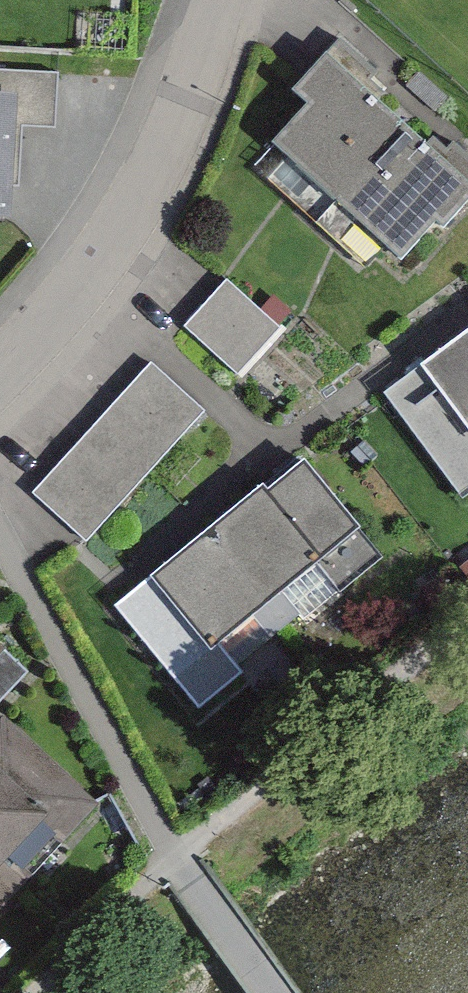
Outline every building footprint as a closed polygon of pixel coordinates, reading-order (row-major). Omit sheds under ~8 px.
[(370,154),(401,121),(363,86),(376,72),(340,39),(293,90),(307,103),(273,140),(288,154),(268,176),(317,221),(374,158),(370,154)] [(0,71),(0,99),(9,99),(8,128),(56,130),(60,75),(0,71)] [(3,210),(8,128),(9,99),(0,99),(0,210),(3,210)] [(401,121),(370,154),(374,158),(317,221),(366,266),(385,244),(400,258),(436,219),(443,226),(467,199),(467,155),(454,142),(440,157),(401,121)] [(247,277),(197,326),(244,374),(294,325),(247,277)] [(467,489),(467,332),(387,392),(462,494),(467,489)] [(162,362),(36,496),(83,541),(210,407),(162,362)] [(209,531),(292,631),(381,558),(298,458),(209,531)] [(200,707),(292,631),(209,531),(117,606),(200,707)] [(1,710),(36,671),(0,639),(0,709),(1,710)] [(15,885),(91,804),(3,722),(0,725),(0,871),(15,885)] [(15,885),(0,871),(0,902),(15,885)]
